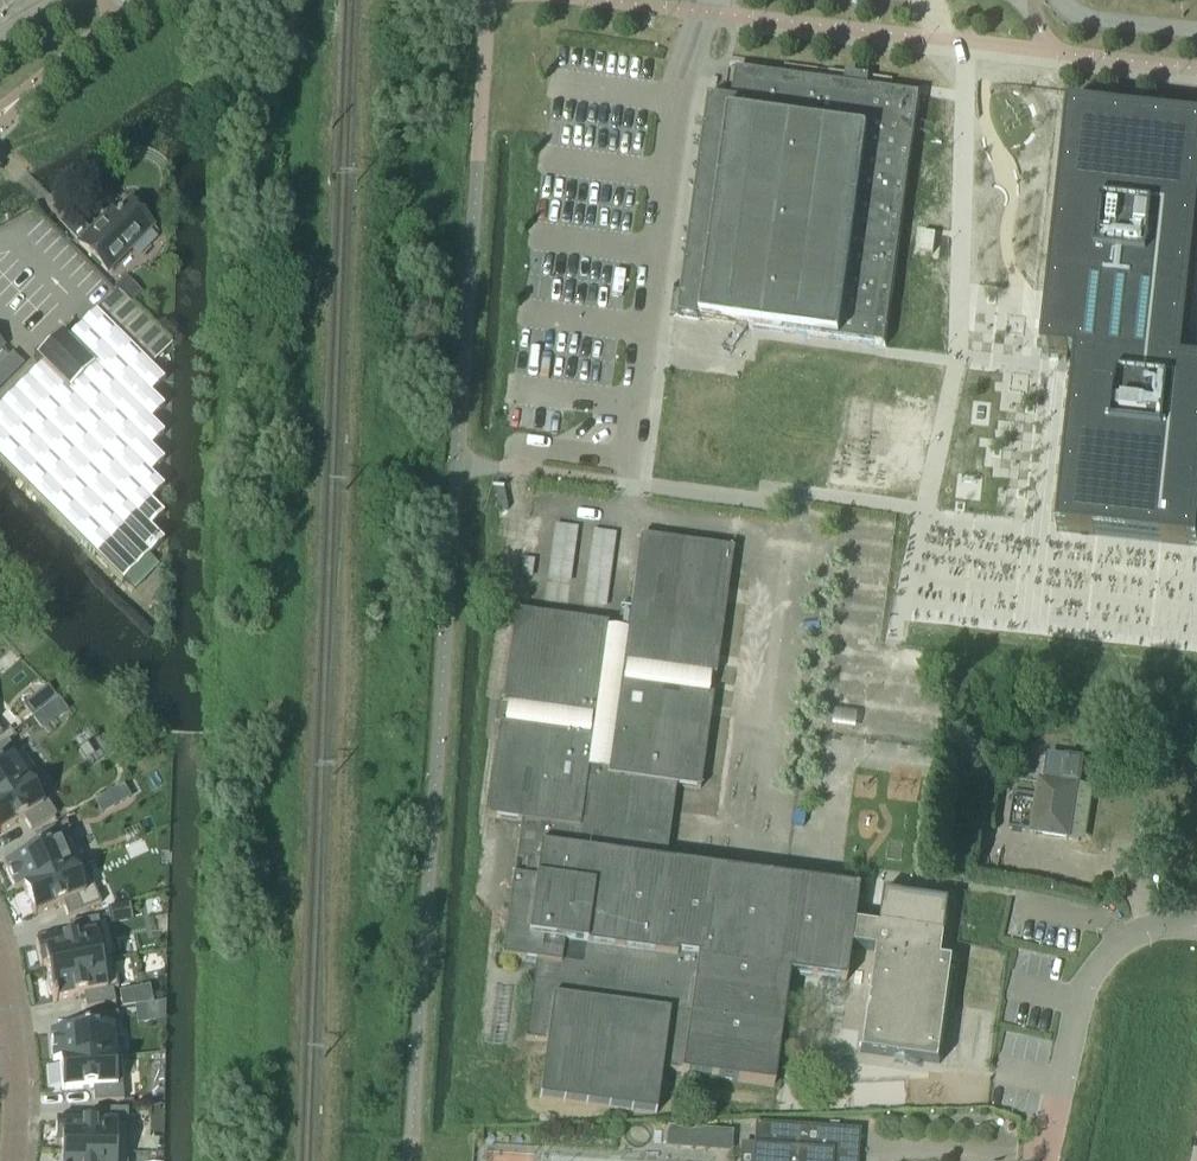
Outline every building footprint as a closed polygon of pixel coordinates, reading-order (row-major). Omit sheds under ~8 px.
[(709,98),(685,278),(679,318),(749,327),(885,346),(909,165),(919,95),(737,70),(732,102),(709,98)] [(1042,353),(1049,354),(1049,358),(1068,360),(1068,356),(1076,357),(1058,530),(1068,531),(1068,532),(1094,535),(1094,534),(1161,541),(1161,542),(1187,545),(1187,544),(1196,545),(1196,364),(1183,363),(1182,363),(1184,351),(1184,352),(1189,309),(1188,309),(1196,226),(1196,120),(1172,117),(1172,118),(1105,111),(1105,110),(1079,107),(1079,108),(1069,107),(1042,353)] [(110,211),(78,244),(107,272),(152,226),(128,203),(115,216),(110,211)] [(922,233),(919,251),(933,253),(935,235),(922,233)] [(116,288),(118,290),(132,304),(142,293),(126,277),(116,288)] [(95,313),(67,341),(61,334),(35,360),(41,367),(0,408),(0,462),(122,584),(164,543),(150,529),(163,516),(150,503),(164,489),(150,476),(164,462),(150,449),(164,435),(150,422),(164,409),(150,395),(164,382),(95,313)] [(0,364),(0,388),(15,373),(3,361),(0,364)] [(519,822),(518,831),(500,959),(535,964),(525,1040),(547,1043),(539,1099),(656,1115),(662,1069),(681,1072),(681,1074),(774,1087),(789,974),(846,982),(850,948),(874,952),(860,1053),(940,1064),(954,961),(943,960),(950,903),(881,894),(877,927),(854,924),(859,889),(664,863),(674,785),(700,789),(712,696),(708,695),(711,676),(715,677),(732,550),(639,538),(626,634),(606,631),(607,625),(514,613),(502,704),(495,703),(492,724),(499,725),(486,817),(519,822)] [(31,699),(23,705),(32,718),(40,712),(31,699)] [(40,712),(32,718),(41,731),(50,724),(40,712)] [(27,782),(28,783),(37,777),(21,751),(16,754),(8,742),(0,747),(0,800),(27,782)] [(1069,840),(1076,789),(1075,788),(1075,785),(1080,786),(1083,762),(1049,757),(1046,784),(1041,783),(1033,834),(1069,840)] [(0,800),(0,834),(23,820),(31,832),(56,816),(48,803),(43,806),(28,783),(27,782),(0,800)] [(123,786),(107,794),(114,808),(130,799),(123,786)] [(39,850),(4,865),(16,892),(22,889),(23,890),(84,864),(66,823),(34,837),(39,850)] [(84,864),(23,890),(34,917),(63,905),(68,918),(101,904),(84,864)] [(71,938),(36,946),(40,968),(46,967),(47,974),(106,961),(98,919),(68,924),(71,938)] [(48,979),(46,979),(46,983),(47,986),(48,990),(49,993),(50,997),(52,996),(53,1004),(56,1004),(56,1002),(83,997),(86,1011),(115,1005),(113,991),(118,990),(112,959),(106,961),(47,974),(48,979)] [(134,990),(119,993),(122,1008),(137,1006),(134,990)] [(161,1003),(135,1007),(137,1025),(161,1022),(164,1022),(165,1003),(161,1003)] [(88,1030),(51,1033),(53,1062),(60,1062),(115,1058),(114,1057),(113,1029),(118,1029),(117,1014),(87,1016),(88,1030)] [(115,1058),(60,1062),(62,1092),(93,1089),(94,1104),(123,1101),(120,1056),(114,1057),(115,1058)] [(92,1124),(56,1124),(55,1147),(61,1147),(61,1153),(128,1154),(128,1111),(92,1110),(92,1124)] [(753,1160),(858,1160),(858,1159),(860,1130),(805,1127),(755,1123),(753,1160)] [(667,1128),(665,1150),(732,1154),(733,1132),(667,1128)]
